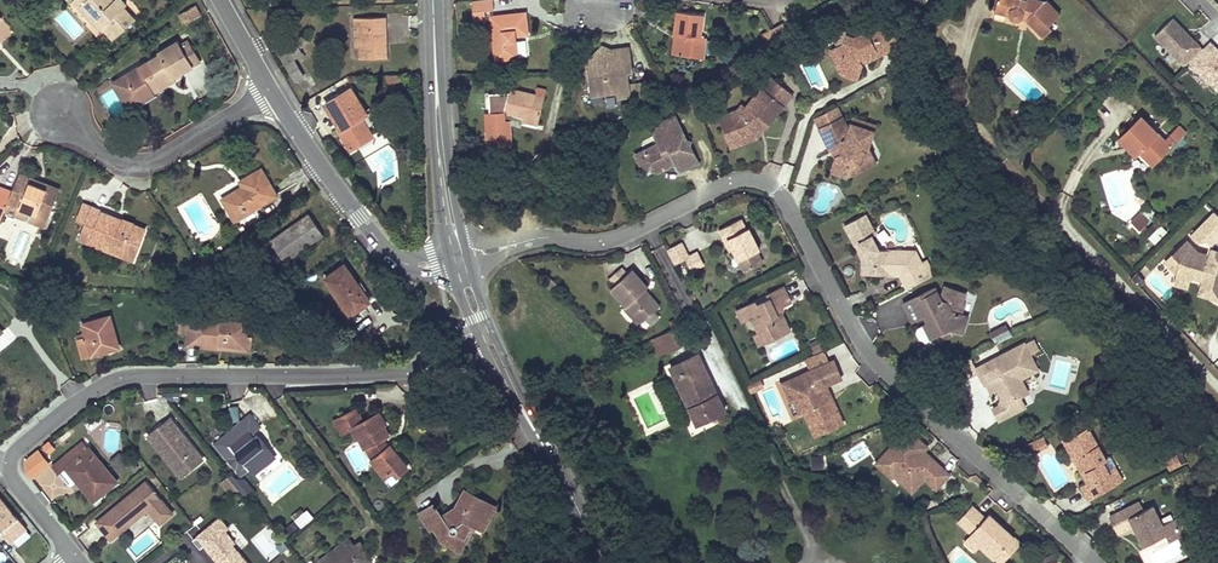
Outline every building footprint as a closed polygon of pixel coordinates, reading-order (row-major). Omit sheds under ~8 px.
[(83,6),(102,27),(105,24),(116,37),(134,21),(123,9),(126,6),(120,0),(114,0),(113,1),(112,0),(77,0),(83,6)] [(470,0),(471,12),(483,11),(492,10),(491,0),(474,0),(470,0)] [(994,11),(1006,15),(1009,14),(1009,16),(1010,18),(1013,20),(1016,21),(1020,19),(1023,17),(1028,19),(1026,21),(1043,38),(1051,29),(1049,26),(1059,16),(1045,1),(1043,2),(1035,0),(997,0),(994,11)] [(102,27),(83,6),(80,9),(98,30),(102,27)] [(186,23),(200,15),(195,6),(181,14),(186,23)] [(483,11),(471,12),(472,22),(484,21),(483,11)] [(677,12),(674,34),(681,34),(678,55),(702,58),(705,38),(700,37),(703,15),(677,12)] [(524,13),(489,17),(495,60),(516,58),(514,42),(513,41),(512,37),(527,35),(524,13)] [(354,28),(358,28),(359,45),(359,58),(388,57),(387,41),(383,41),(383,27),(386,27),(386,17),(353,17),(354,28)] [(1202,50),(1172,19),(1154,36),(1184,67),(1190,62),(1202,50)] [(0,21),(0,39),(2,41),(12,33),(2,20),(0,21)] [(884,23),(873,28),(886,54),(897,49),(884,23)] [(116,37),(105,24),(102,27),(113,39),(116,37)] [(782,24),(770,30),(774,39),(779,37),(787,32),(782,24)] [(886,54),(873,28),(853,38),(845,36),(845,37),(841,28),(829,34),(836,48),(839,56),(835,68),(852,74),(855,63),(859,61),(864,59),(867,64),(886,54)] [(674,34),(671,54),(678,55),(681,34),(674,34)] [(294,41),(297,45),(300,49),(305,45),(300,37),(294,41)] [(189,41),(180,46),(192,66),(201,61),(189,41)] [(192,66),(180,46),(178,42),(159,54),(158,56),(138,68),(151,89),(171,77),(173,79),(192,66)] [(1210,42),(1202,50),(1190,62),(1217,91),(1217,51),(1210,42)] [(294,59),(296,58),(302,54),(300,49),(297,45),(280,57),(295,81),(303,76),(294,59)] [(585,63),(586,67),(597,65),(596,56),(605,55),(607,64),(612,63),(610,50),(602,45),(585,63)] [(647,95),(645,83),(629,85),(627,73),(633,72),(630,48),(610,50),(612,63),(607,64),(605,55),(596,56),(597,65),(586,67),(590,96),(616,91),(617,97),(631,95),(632,102),(647,95)] [(836,48),(827,52),(835,68),(839,56),(836,48)] [(852,74),(835,68),(840,77),(856,82),(861,67),(859,61),(855,63),(852,74)] [(151,89),(138,68),(117,81),(131,106),(153,93),(151,89)] [(398,74),(384,75),(385,86),(399,86),(398,74)] [(171,77),(151,89),(153,93),(174,81),(173,79),(171,77)] [(733,149),(756,140),(792,97),(770,79),(745,109),(739,116),(728,120),(732,131),(727,133),(733,149)] [(349,88),(324,104),(340,129),(338,131),(350,150),(372,137),(360,117),(365,114),(349,88)] [(506,113),(524,117),(538,121),(544,97),(536,95),(510,88),(509,93),(491,92),(491,112),(486,112),(488,155),(505,154),(504,138),(512,137),(511,120),(506,120),(506,113)] [(536,95),(544,97),(546,90),(538,88),(536,95)] [(732,131),(728,120),(739,116),(745,109),(741,106),(736,112),(717,119),(729,150),(733,149),(727,133),(732,131)] [(651,168),(654,173),(672,164),(676,172),(694,163),(686,147),(688,142),(684,141),(671,117),(655,125),(651,136),(655,144),(631,156),(637,168),(643,165),(651,168)] [(1140,117),(1122,136),(1138,152),(1152,165),(1188,129),(1183,124),(1164,141),(1140,117)] [(820,129),(831,152),(834,150),(837,158),(836,162),(832,173),(846,179),(849,168),(871,158),(867,149),(875,128),(852,120),(850,128),(848,129),(847,128),(842,118),(820,129)] [(1138,152),(1122,136),(1118,139),(1134,155),(1138,152)] [(849,168),(846,179),(874,164),(871,158),(849,168)] [(643,165),(637,168),(654,173),(651,168),(643,165)] [(261,170),(240,182),(244,187),(223,200),(235,220),(276,196),(261,170)] [(33,178),(21,173),(13,193),(0,188),(0,189),(0,220),(1,221),(6,211),(9,204),(48,219),(58,193),(32,183),(33,178)] [(60,189),(33,178),(32,183),(58,193),(60,189)] [(48,219),(9,204),(6,211),(45,227),(48,219)] [(86,224),(92,208),(84,205),(78,221),(86,224)] [(135,225),(120,219),(118,224),(100,217),(102,212),(92,208),(86,224),(80,238),(80,240),(113,253),(115,248),(135,256),(144,234),(146,229),(135,225)] [(1137,211),(1126,222),(1133,230),(1145,220),(1137,211)] [(120,219),(102,212),(100,217),(118,224),(120,219)] [(1216,212),(1192,236),(1197,241),(1208,240),(1212,244),(1217,237),(1217,214),(1216,212)] [(865,213),(844,224),(854,244),(859,243),(866,256),(862,258),(862,274),(899,274),(905,287),(927,275),(920,261),(914,250),(878,248),(872,236),(876,234),(865,213)] [(308,214),(270,241),(285,263),(323,236),(308,214)] [(748,227),(743,218),(719,229),(729,250),(733,248),(738,259),(744,271),(764,262),(759,250),(762,248),(751,225),(748,227)] [(1155,245),(1167,230),(1159,223),(1147,238),(1155,245)] [(1211,253),(1210,260),(1187,241),(1173,254),(1181,261),(1177,274),(1190,277),(1202,274),(1207,275),(1206,276),(1205,279),(1203,285),(1200,291),(1217,299),(1217,297),(1217,254),(1211,253)] [(684,242),(668,250),(675,263),(686,258),(692,269),(705,263),(699,251),(698,250),(690,254),(684,242)] [(859,243),(854,244),(862,258),(866,256),(859,243)] [(135,256),(115,248),(113,253),(133,261),(135,256)] [(1181,261),(1173,254),(1166,262),(1177,274),(1181,261)] [(920,261),(927,275),(932,273),(925,258),(920,261)] [(344,266),(324,280),(343,306),(344,306),(350,314),(369,301),(344,266)] [(609,278),(614,285),(626,275),(620,268),(609,278)] [(640,324),(659,307),(643,290),(646,288),(631,270),(626,275),(614,285),(610,289),(640,324)] [(1188,287),(1190,277),(1177,274),(1175,284),(1188,287)] [(548,278),(543,284),(542,284),(552,293),(557,286),(548,278)] [(966,314),(960,312),(963,302),(960,301),(964,291),(944,285),(940,298),(933,286),(903,302),(912,319),(923,313),(925,312),(930,320),(927,321),(924,322),(917,326),(916,331),(919,337),(923,338),(926,343),(933,340),(931,335),(948,326),(956,328),(961,330),(966,314)] [(754,301),(735,310),(742,323),(751,318),(758,333),(758,334),(763,331),(768,342),(790,331),(779,309),(790,304),(782,287),(766,295),(767,298),(756,304),(754,301)] [(194,316),(196,316),(196,313),(187,312),(185,335),(193,336),(194,316)] [(192,346),(224,349),(224,343),(250,346),(251,335),(252,322),(196,316),(194,316),(193,336),(192,346)] [(82,323),(85,333),(86,337),(78,340),(83,358),(106,352),(105,349),(119,345),(110,317),(82,323)] [(683,325),(650,339),(657,355),(690,340),(683,325)] [(989,332),(994,342),(1009,334),(1004,325),(989,332)] [(933,340),(956,328),(948,326),(931,335),(933,340)] [(758,334),(758,333),(753,336),(758,347),(768,342),(763,331),(758,334)] [(224,343),(224,349),(254,352),(256,336),(251,335),(250,346),(224,343)] [(808,345),(811,352),(820,348),(817,341),(808,345)] [(985,386),(986,385),(992,382),(997,390),(1001,397),(998,406),(992,409),(999,421),(1012,414),(1010,409),(1011,402),(1019,397),(1027,393),(1020,379),(1037,371),(1023,345),(976,370),(985,386)] [(698,354),(670,367),(698,425),(726,411),(698,354)] [(802,411),(814,437),(842,424),(830,398),(826,400),(822,391),(824,385),(840,378),(831,360),(793,378),(795,381),(786,385),(793,400),(799,397),(804,410),(802,411)] [(795,381),(793,378),(781,383),(789,401),(792,400),(797,413),(802,411),(804,410),(799,397),(793,400),(786,385),(795,381)] [(992,382),(986,385),(991,393),(997,390),(992,382)] [(830,398),(824,385),(822,391),(826,400),(830,398)] [(1010,409),(1012,414),(1025,407),(1019,397),(1011,402),(1010,409)] [(356,411),(350,414),(398,475),(407,468),(391,447),(386,450),(380,441),(384,439),(388,437),(383,426),(385,426),(379,415),(363,423),(356,411)] [(398,475),(350,414),(334,422),(341,435),(351,430),(356,440),(358,439),(365,450),(369,448),(372,446),(377,458),(375,459),(372,462),(385,478),(393,472),(397,476),(398,475)] [(262,429),(251,415),(247,418),(258,432),(262,429)] [(275,459),(256,434),(258,432),(247,418),(228,433),(214,444),(221,453),(239,478),(249,471),(253,476),(275,459)] [(204,460),(171,419),(149,437),(175,468),(181,463),(188,473),(204,460)] [(1059,440),(1076,474),(1080,473),(1084,481),(1080,483),(1073,487),(1080,500),(1110,485),(1103,472),(1098,462),(1102,460),(1084,427),(1059,440)] [(906,429),(902,434),(910,441),(914,437),(906,429)] [(924,480),(935,490),(947,477),(931,462),(933,461),(923,452),(926,448),(914,437),(910,441),(902,434),(891,446),(899,453),(882,472),(890,479),(893,477),(911,493),(924,480)] [(1040,434),(1027,441),(1032,452),(1046,445),(1040,434)] [(61,436),(53,443),(59,450),(67,444),(61,436)] [(391,447),(384,439),(380,441),(386,450),(391,447)] [(116,482),(83,443),(64,457),(53,466),(59,474),(66,468),(93,501),(116,482)] [(372,446),(369,448),(375,459),(377,458),(372,446)] [(874,464),(882,472),(899,453),(891,446),(874,464)] [(39,448),(20,462),(33,478),(51,463),(39,448)] [(1168,468),(1180,466),(1178,455),(1166,458),(1168,468)] [(826,456),(814,456),(813,468),(826,468),(826,456)] [(933,461),(931,462),(947,477),(948,475),(933,461)] [(181,463),(175,468),(182,478),(188,473),(181,463)] [(1110,468),(1103,472),(1110,485),(1116,482),(1110,468)] [(241,491),(229,477),(222,483),(233,497),(241,491)] [(146,482),(95,523),(110,541),(148,511),(159,526),(172,515),(146,482)] [(434,507),(419,517),(430,531),(433,530),(442,543),(463,539),(471,525),(475,527),(483,532),(493,514),(484,509),(487,504),(465,491),(455,508),(456,511),(443,520),(441,518),(434,507)] [(2,528),(12,541),(26,530),(0,499),(0,529),(2,528)] [(1141,502),(1111,518),(1119,533),(1135,525),(1146,545),(1168,534),(1171,540),(1184,534),(1176,519),(1163,525),(1153,506),(1145,510),(1141,502)] [(495,508),(487,504),(484,509),(493,514),(495,508)] [(419,515),(419,517),(434,507),(433,506),(419,515)] [(971,506),(956,522),(970,534),(968,536),(979,547),(993,559),(1000,551),(1007,558),(1019,544),(988,515),(984,519),(971,506)] [(455,508),(441,518),(443,520),(456,511),(455,508)] [(240,550),(248,543),(232,524),(229,527),(220,516),(199,534),(215,554),(218,553),(222,558),(215,562),(251,562),(240,550)] [(300,527),(296,522),(290,526),(294,531),(300,527)] [(463,539),(442,543),(440,544),(460,555),(475,527),(471,525),(463,539)] [(294,532),(290,527),(280,535),(284,540),(294,532)] [(0,529),(0,532),(9,544),(12,541),(2,528),(0,529)] [(974,552),(979,547),(968,536),(963,542),(974,552)] [(349,540),(339,548),(345,556),(355,548),(349,540)] [(371,561),(359,545),(355,548),(345,556),(339,548),(320,562),(368,562),(371,561)] [(1007,558),(1000,551),(993,559),(997,562),(1002,562),(1007,558)]
